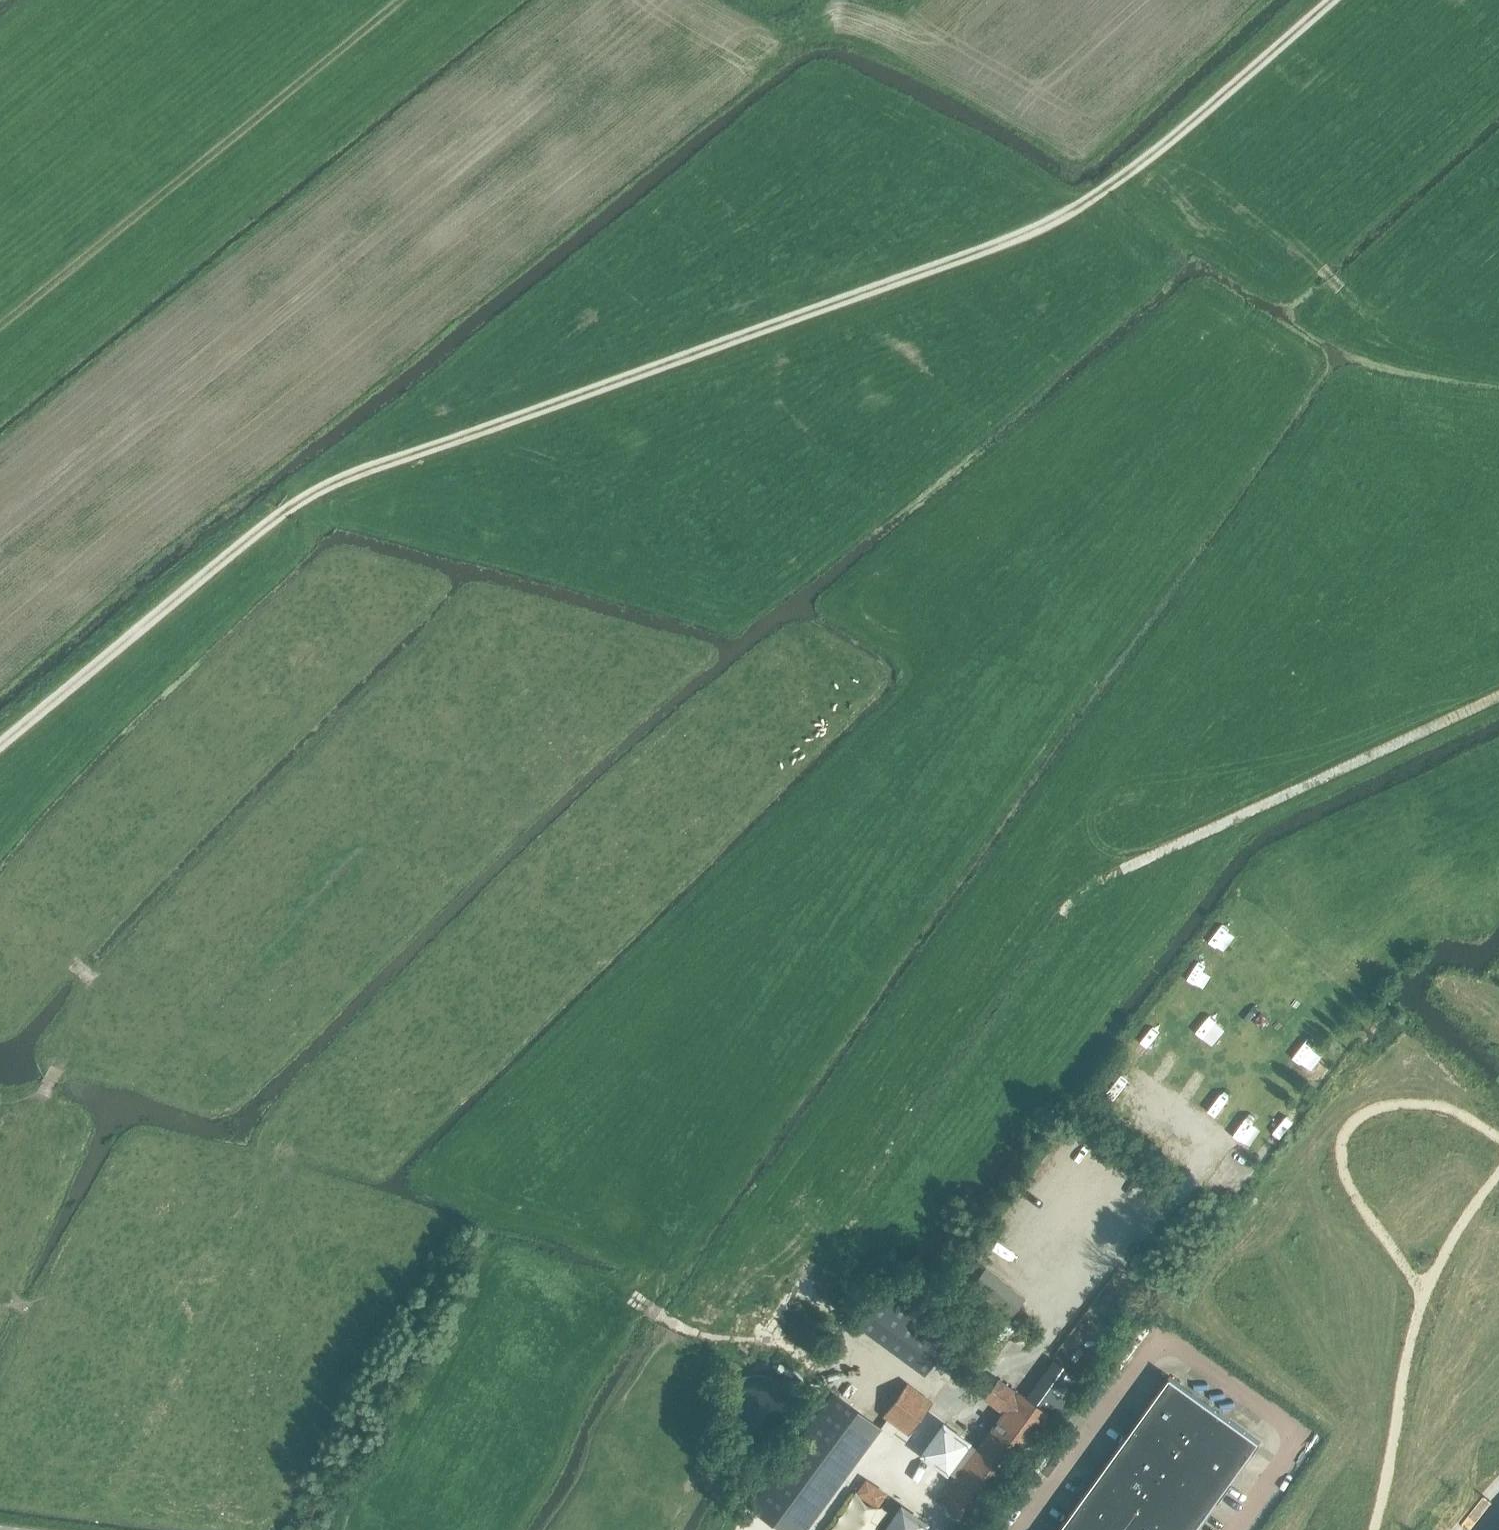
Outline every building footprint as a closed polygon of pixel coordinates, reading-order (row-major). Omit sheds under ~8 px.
[(981,1271),(971,1284),(1011,1316),(1022,1303),(981,1271)] [(861,1326),(926,1374),(956,1333),(957,1332),(892,1283),(890,1287),(861,1326)] [(1009,1320),(992,1343),(1000,1349),(1018,1326),(1009,1320)] [(940,1502),(972,1526),(1052,1415),(1054,1416),(1081,1379),(1056,1360),(1029,1397),(1020,1391),(1020,1392),(1000,1378),(986,1398),(1005,1411),(978,1448),(957,1479),(940,1502)] [(1262,1448),(1168,1381),(1061,1529),(1203,1529),(1262,1448)] [(882,1413),(882,1414),(909,1434),(932,1403),(905,1383),(882,1413)] [(834,1392),(756,1500),(798,1529),(806,1529),(882,1427),(834,1392)] [(942,1423),(922,1452),(957,1479),(978,1448),(942,1423)] [(883,1528),(887,1529),(924,1529),(927,1526),(898,1506),(883,1528)]
